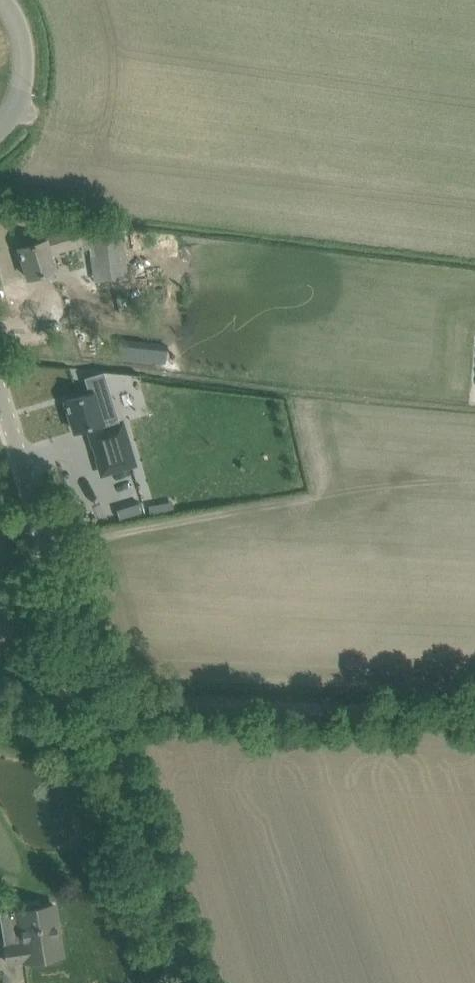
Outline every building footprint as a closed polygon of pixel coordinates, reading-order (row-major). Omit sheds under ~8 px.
[(86,227),(80,229),(79,226),(68,229),(43,236),(44,240),(19,248),(28,278),(47,272),(55,270),(51,255),(82,245),(82,248),(83,249),(89,247),(90,255),(93,254),(90,235),(89,235),(86,227)] [(128,278),(121,230),(90,235),(93,254),(97,282),(111,280),(128,278)] [(130,297),(128,278),(111,280),(114,300),(130,297)] [(167,344),(119,338),(117,355),(165,361),(167,344)] [(90,394),(66,401),(74,431),(89,427),(90,432),(89,432),(102,473),(134,464),(121,423),(119,423),(103,373),(85,378),(90,394)] [(140,498),(116,505),(119,514),(142,507),(140,498)] [(172,498),(148,502),(150,513),(174,509),(172,498)] [(24,962),(42,959),(62,956),(54,904),(41,907),(38,902),(30,903),(29,909),(20,910),(25,938),(21,943),(4,946),(7,962),(24,959),(24,962)]
